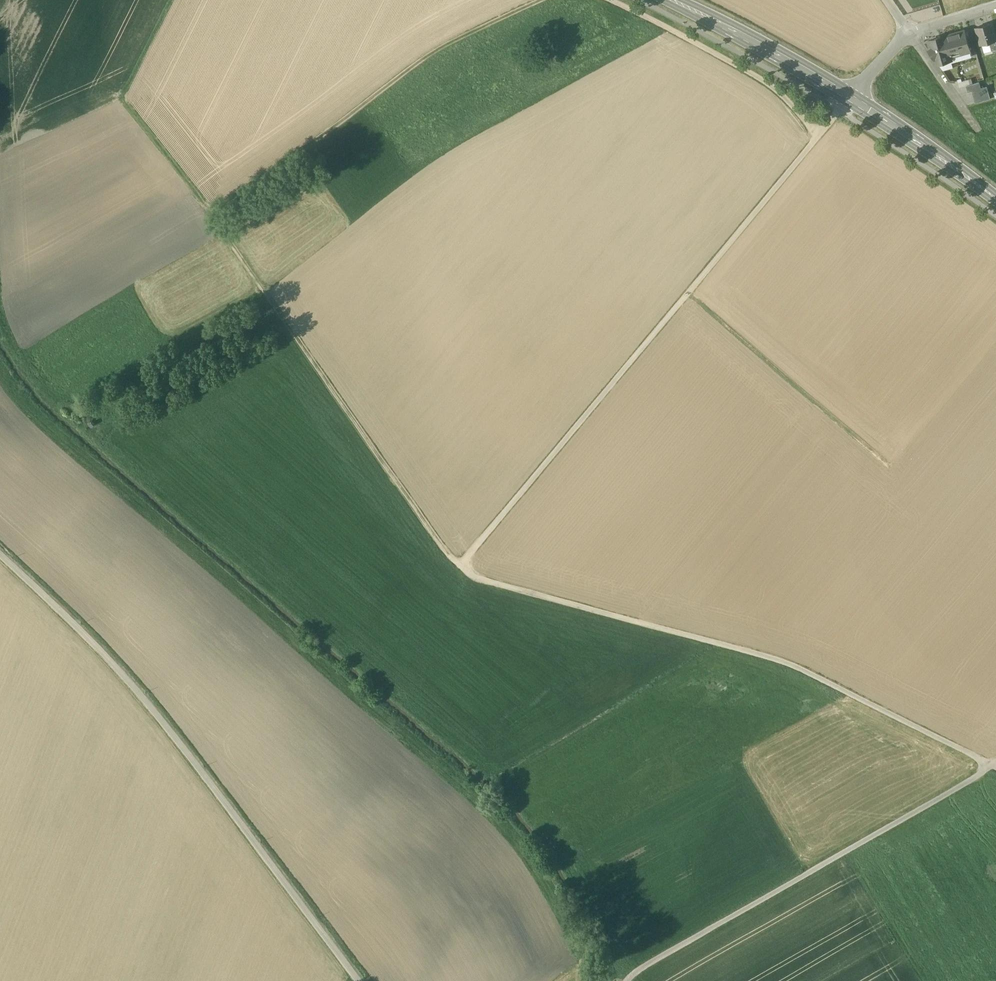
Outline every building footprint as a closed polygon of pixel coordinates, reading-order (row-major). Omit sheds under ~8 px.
[(976,28),(981,45),(990,43),(995,41),(995,35),(993,23),(976,28)] [(964,31),(945,37),(946,41),(950,54),(952,54),(960,51),(961,54),(970,51),(964,31)] [(946,41),(938,43),(937,39),(929,42),(931,49),(930,50),(935,59),(938,59),(939,64),(953,60),(951,55),(952,55),(952,54),(950,54),(946,41)] [(969,80),(958,83),(960,88),(966,87),(970,85),(969,80)] [(970,85),(966,87),(968,93),(972,92),(976,104),(991,100),(987,87),(981,89),(979,83),(970,85)]
